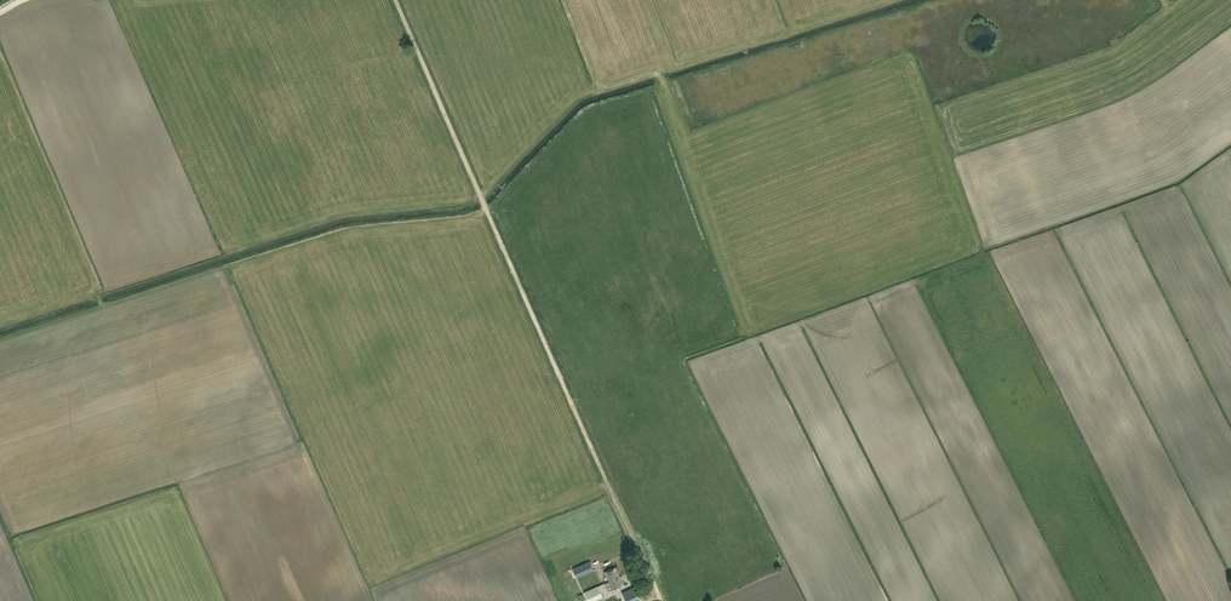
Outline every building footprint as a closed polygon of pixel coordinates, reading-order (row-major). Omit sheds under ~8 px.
[(589,562),(573,569),(576,578),(593,571),(589,562)] [(615,568),(604,573),(612,590),(623,585),(615,568)] [(597,586),(584,592),(588,600),(593,600),(602,597),(597,586)] [(635,586),(622,593),(625,600),(640,600),(642,600),(635,586)]
